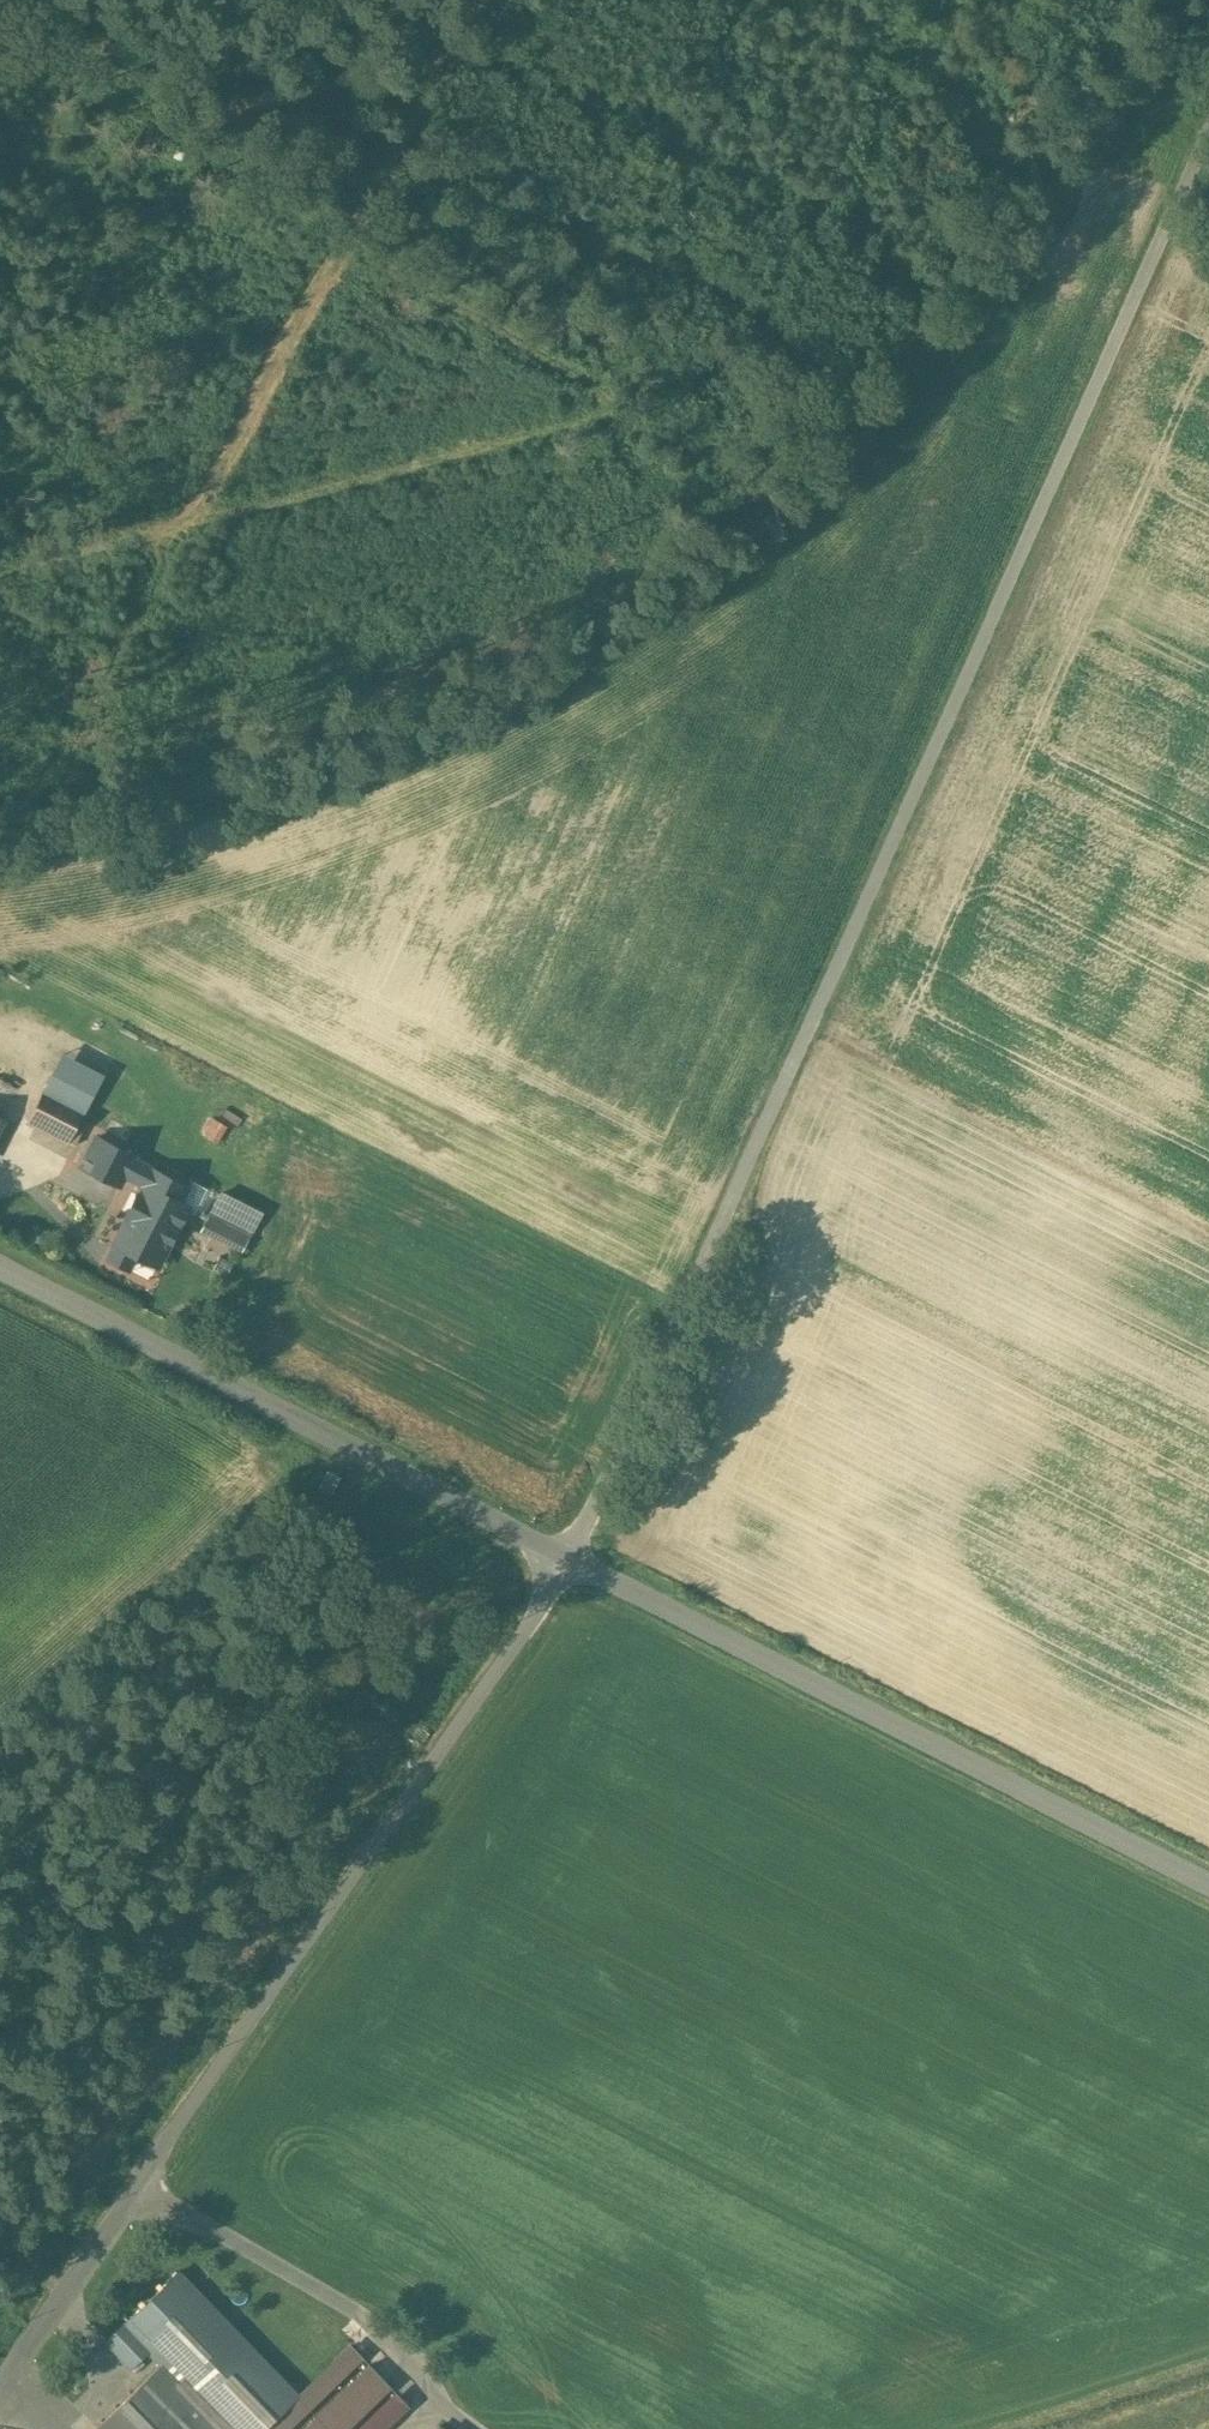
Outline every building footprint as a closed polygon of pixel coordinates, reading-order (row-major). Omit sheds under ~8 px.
[(61,1055),(43,1090),(84,1110),(102,1075),(61,1055)] [(84,1110),(43,1090),(28,1120),(69,1141),(76,1126),(84,1110)] [(226,1125),(212,1118),(203,1135),(217,1142),(226,1125)] [(82,1130),(76,1126),(69,1141),(68,1141),(75,1145),(82,1130)] [(134,1156),(97,1138),(81,1169),(118,1187),(124,1174),(131,1177),(138,1163),(132,1159),(134,1156)] [(186,1186),(138,1163),(131,1177),(145,1184),(139,1196),(136,1194),(127,1213),(129,1214),(114,1244),(116,1245),(109,1259),(127,1268),(134,1254),(158,1266),(188,1205),(179,1201),(186,1186)] [(221,1190),(209,1213),(250,1234),(262,1211),(221,1190)] [(250,1234),(209,1213),(201,1230),(242,1251),(250,1234)] [(177,2271),(105,2339),(130,2366),(148,2349),(161,2363),(163,2361),(229,2428),(262,2428),(297,2395),(177,2271)] [(262,2428),(364,2428),(398,2396),(349,2345),(297,2395),(262,2428)] [(163,2361),(161,2363),(97,2426),(99,2428),(229,2428),(163,2361)]
